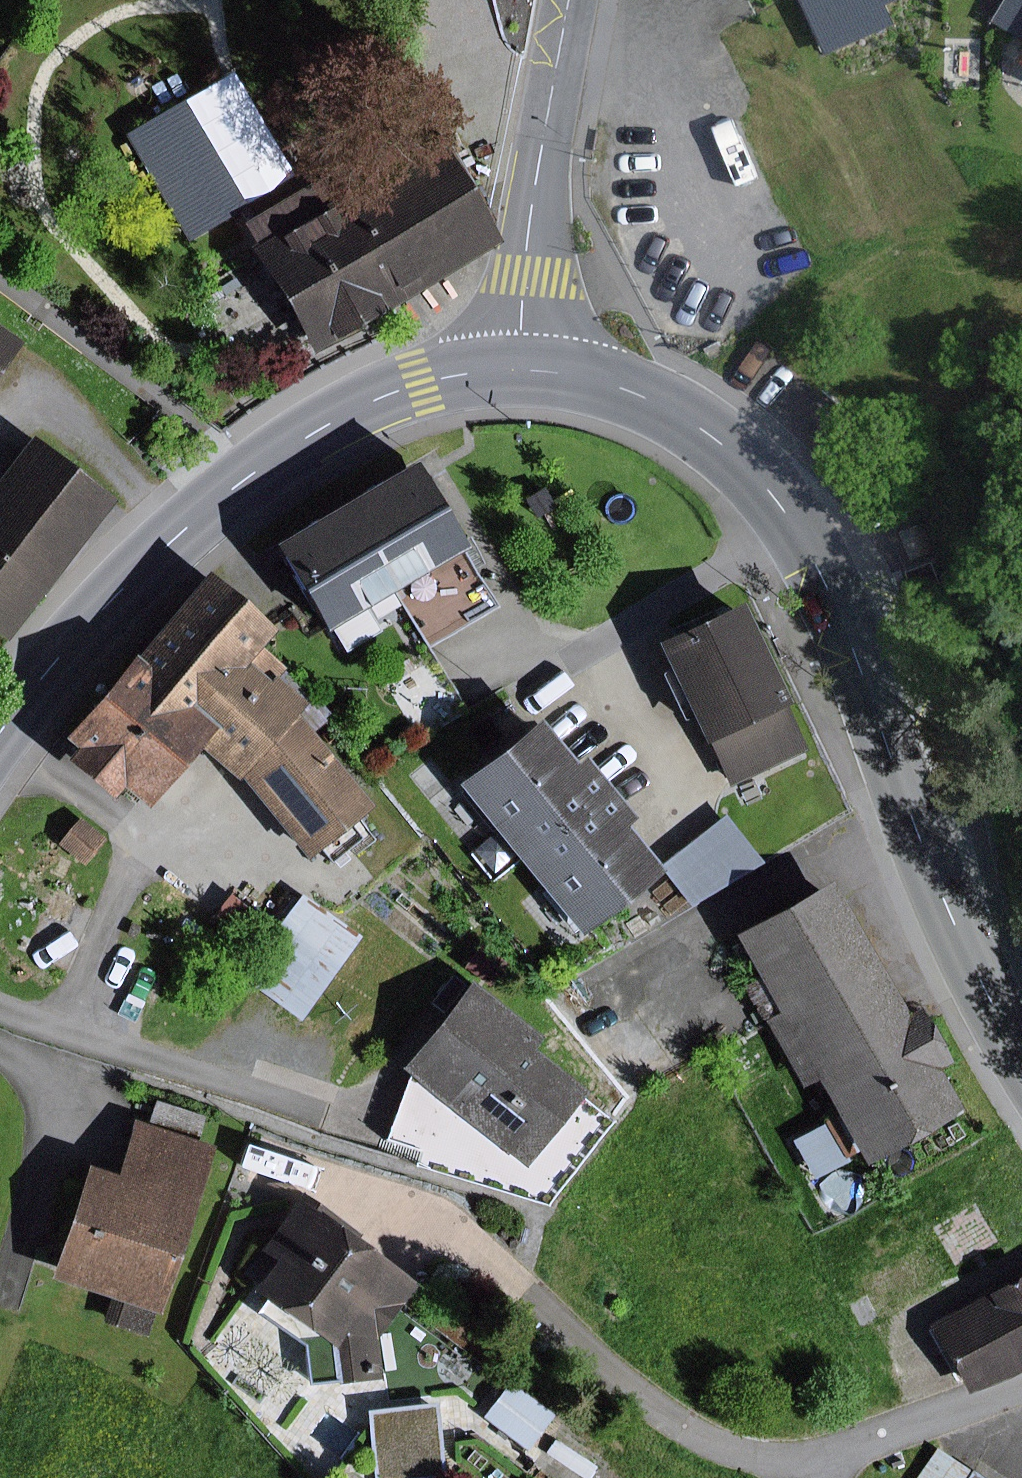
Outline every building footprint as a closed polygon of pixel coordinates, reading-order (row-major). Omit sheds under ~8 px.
[(915,0),(710,0),(726,31),(711,39),(750,114),(631,176),(658,227),(662,224),(668,235),(673,232),(698,280),(707,276),(733,327),(812,286),(796,256),(1003,149),(946,40),(953,37),(934,1),(920,9),(915,0)] [(244,208),(180,99),(120,134),(184,243),(244,208)] [(494,241),(427,130),(327,190),(317,174),(236,222),(246,238),(239,242),(306,354),(494,241)] [(108,500),(23,435),(0,464),(0,641),(108,500)] [(404,459),(341,497),(394,583),(457,543),(404,459)] [(394,583),(341,497),(264,543),(317,630),(394,583)] [(269,629),(199,570),(55,738),(67,749),(57,760),(103,800),(113,788),(140,811),(193,749),(231,782),(234,779),(299,859),(365,805),(289,713),(299,703),(269,678),(278,668),(253,647),(269,629)] [(803,749),(733,603),(648,643),(696,744),(704,740),(726,786),(803,749)] [(511,855),(601,784),(579,756),(567,765),(532,721),(453,782),(511,855)] [(572,932),(651,872),(616,826),(627,817),(601,784),(511,855),(572,932)] [(662,863),(694,903),(750,858),(718,818),(662,863)] [(105,838),(81,820),(62,843),(86,862),(105,838)] [(493,840),(481,850),(494,866),(506,857),(493,840)] [(901,1015),(826,881),(729,935),(773,1013),(761,1020),(799,1087),(811,1080),(858,1165),(956,1111),(932,1069),(943,1062),(912,1008),(901,1015)] [(296,1021),(358,936),(298,893),(237,978),(296,1021)] [(253,913),(228,894),(210,918),(235,937),(253,913)] [(538,1036),(466,979),(461,985),(446,974),(424,1002),(438,1014),(395,1068),(405,1076),(385,1138),(420,1149),(415,1164),(543,1206),(610,1121),(579,1097),(584,1091),(529,1048),(538,1036)] [(145,1125),(130,1120),(111,1177),(81,1166),(43,1278),(119,1304),(111,1326),(147,1338),(212,1148),(195,1142),(204,1117),(154,1100),(145,1125)] [(850,1159),(828,1118),(788,1140),(810,1180),(850,1159)] [(329,1214),(297,1191),(255,1249),(271,1260),(250,1289),(335,1349),(338,1383),(379,1379),(375,1338),(414,1285),(325,1221),(329,1214)] [(924,1324),(965,1398),(1021,1367),(1021,1271),(924,1324)] [(551,1415),(506,1381),(480,1417),(524,1450),(551,1415)] [(434,1402),(364,1410),(372,1477),(428,1477),(443,1476),(434,1402)] [(934,1446),(912,1477),(980,1477),(934,1446)]
